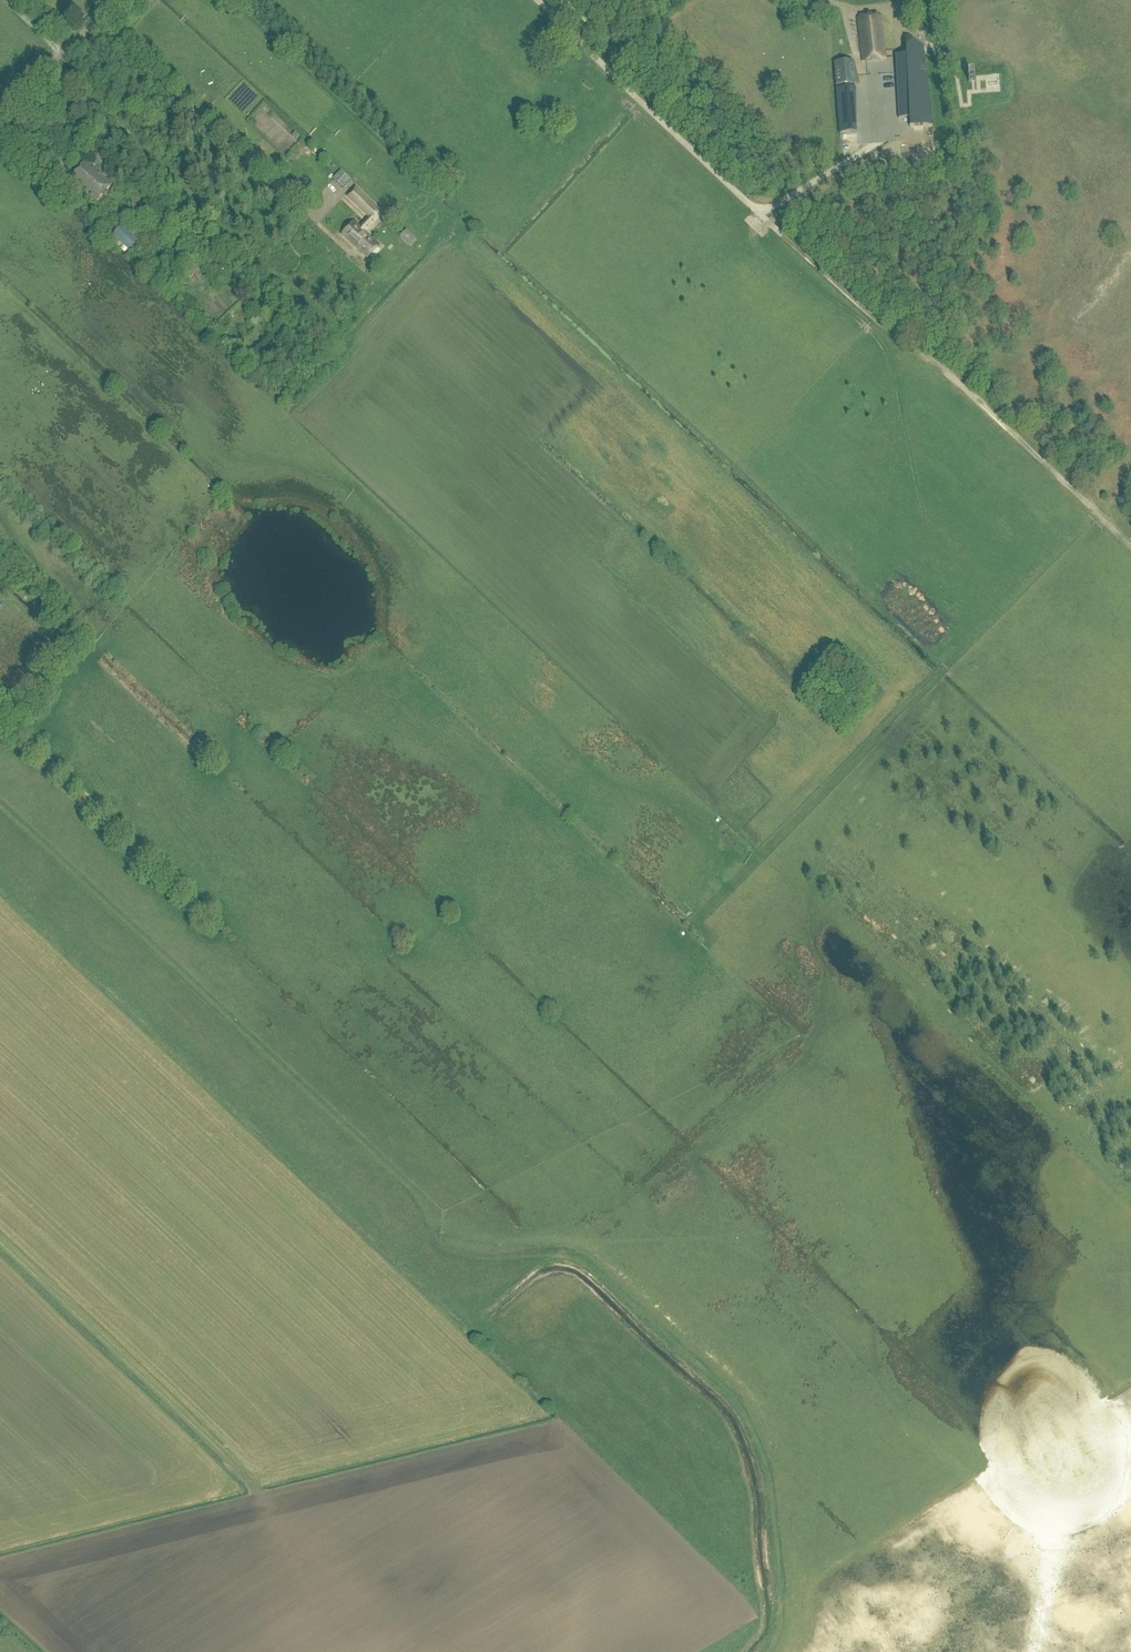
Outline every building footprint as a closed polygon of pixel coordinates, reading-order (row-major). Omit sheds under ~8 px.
[(858,20),(863,62),(886,59),(881,18),(858,20)] [(926,127),(929,127),(933,126),(924,52),(924,50),(906,50),(906,57),(907,73),(896,74),(898,120),(910,119),(910,128),(926,127)] [(854,64),(834,65),(835,87),(856,85),(860,85),(854,64)] [(838,117),(840,135),(841,135),(857,134),(856,115),(839,117),(838,117)] [(98,201),(112,185),(94,169),(93,170),(85,163),(73,178),(80,184),(80,185),(98,201)] [(380,247),(365,233),(383,214),(357,189),(348,198),(370,219),(361,228),(355,221),(342,235),(368,260),(380,247)] [(114,235),(128,248),(136,239),(123,227),(114,235)] [(325,244),(353,267),(362,257),(335,233),(325,244)] [(106,237),(96,241),(100,251),(103,249),(106,257),(114,254),(106,237)]
